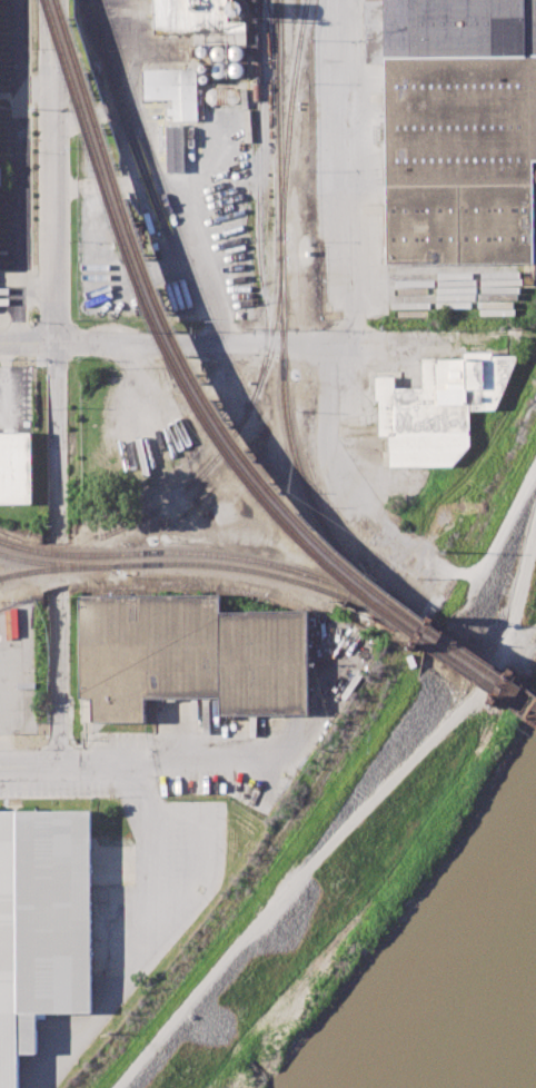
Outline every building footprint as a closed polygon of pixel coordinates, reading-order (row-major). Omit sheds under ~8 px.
[(383,58),(535,57),(535,0),(382,0),(383,58)] [(532,162),(535,162),(535,57),(383,58),(383,187),(457,187),(532,186),(532,162)] [(457,265),(532,265),(532,186),(457,187),(457,265)] [(457,187),(383,187),(383,266),(457,265),(457,187)] [(381,435),(380,379),(393,379),(394,389),(424,389),(423,362),(466,362),(466,353),(494,353),(494,358),(517,358),(497,409),(469,411),(470,445),(455,465),(390,466),(390,435),(381,435)] [(33,504),(0,505),(0,431),(32,431),(33,504)] [(81,594),(220,593),(221,612),(307,612),(308,715),(220,715),(220,699),(145,699),(145,722),(93,722),(93,696),(81,696),(81,594)] [(19,1054),(20,1087),(0,1087),(0,811),(89,810),(91,1013),(38,1015),(38,1054),(19,1054)]
